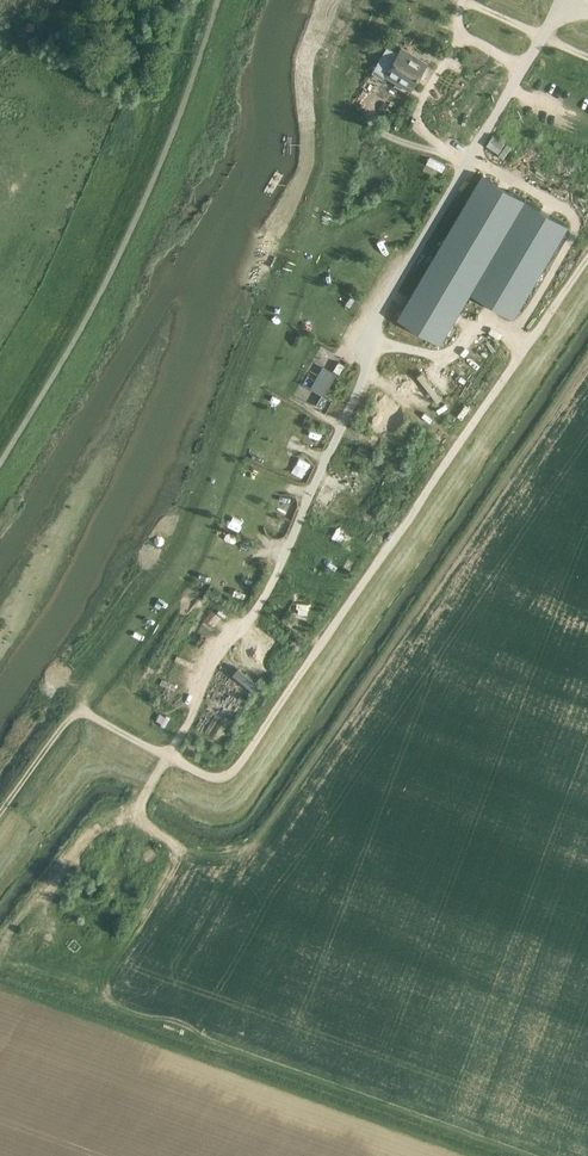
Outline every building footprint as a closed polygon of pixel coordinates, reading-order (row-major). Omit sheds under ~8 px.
[(372,71),(366,82),(367,82),(373,72),(379,63),(389,69),(387,73),(398,80),(400,77),(413,85),(410,90),(408,93),(407,94),(402,103),(402,104),(408,94),(414,85),(418,78),(420,79),(423,79),(425,78),(427,76),(427,74),(427,72),(426,70),(424,68),(425,66),(419,63),(421,60),(413,55),(411,58),(400,51),(398,53),(388,47),(378,62),(372,71)] [(430,157),(426,163),(442,171),(445,166),(430,157)] [(463,207),(397,318),(440,343),(463,306),(471,292),(514,318),(568,225),(482,174),(463,207)] [(326,367),(313,389),(324,396),(337,374),(326,367)] [(322,395),(317,404),(322,407),(323,406),(327,399),(328,398),(322,395)]
